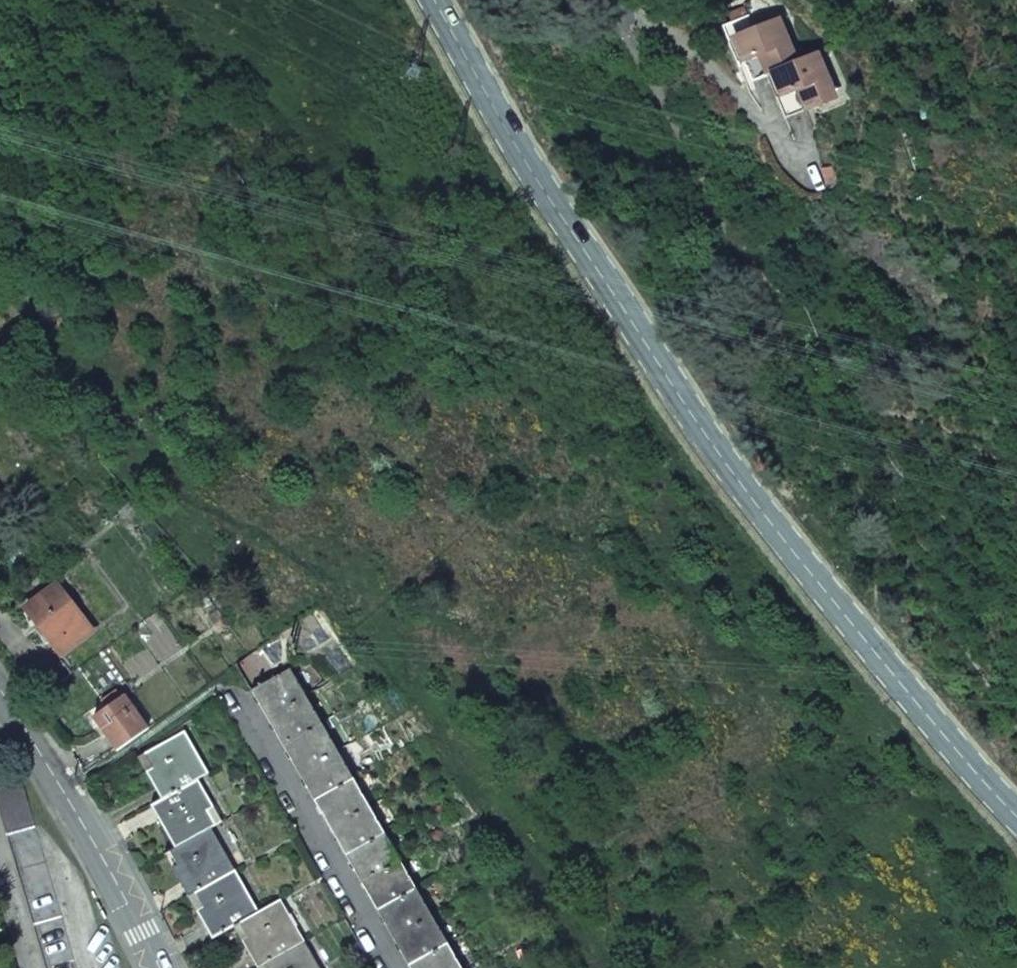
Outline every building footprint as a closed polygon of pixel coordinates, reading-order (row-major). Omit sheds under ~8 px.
[(750,17),(726,28),(734,44),(739,41),(748,61),(757,83),(772,76),(792,118),(839,96),(820,54),(800,63),(781,21),(757,32),(750,17)] [(748,61),(739,41),(734,44),(743,64),(748,61)] [(56,585),(24,609),(61,657),(92,632),(56,585)] [(289,669),(249,691),(280,743),(409,967),(460,967),(289,669)] [(94,718),(117,752),(146,731),(124,698),(94,718)] [(183,731),(137,758),(161,800),(151,806),(174,849),(164,855),(187,897),(212,940),(233,927),(257,967),(318,967),(280,901),(258,913),(234,871),(210,828),(221,822),(197,780),(207,774),(183,731)] [(0,768),(0,809),(47,967),(76,967),(16,763),(0,768)]
